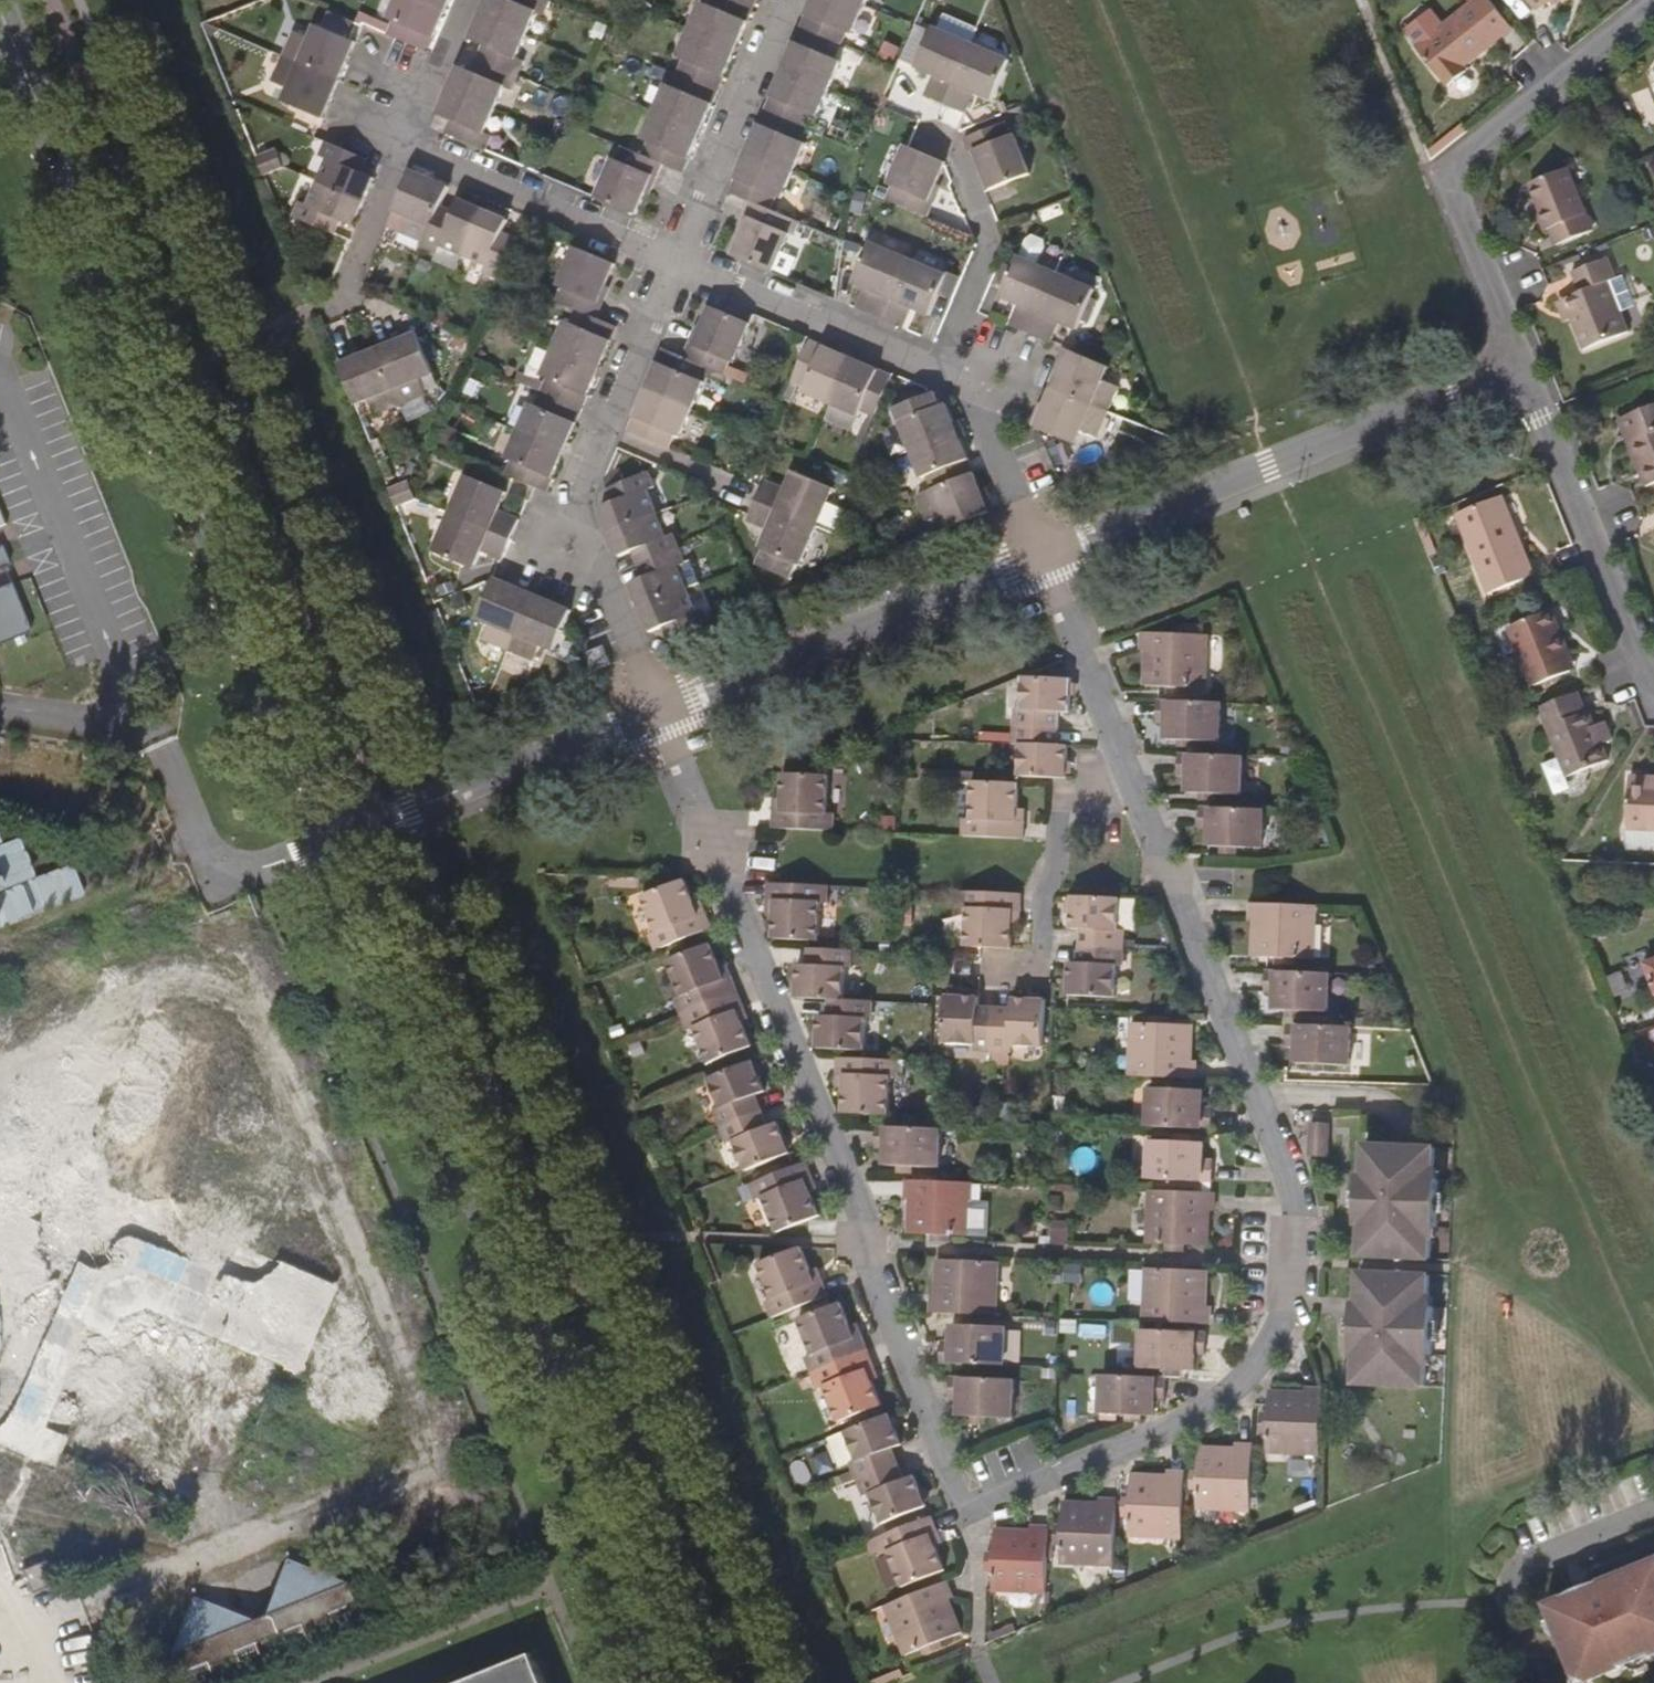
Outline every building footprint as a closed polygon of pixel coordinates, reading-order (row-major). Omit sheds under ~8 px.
[(428,51),(446,10),(422,0),(392,0),(385,16),(392,18),(389,24),(386,34),(428,51)] [(446,10),(450,0),(422,0),(446,10)] [(526,35),(536,10),(543,13),(548,0),(487,0),(480,15),(526,35)] [(735,48),(752,6),(739,0),(704,0),(703,2),(699,1),(686,28),(735,48)] [(843,45),(848,32),(855,35),(866,7),(849,0),(812,0),(800,27),(843,45)] [(1471,4),(1416,47),(1446,85),(1468,70),(1464,66),(1461,61),(1496,35),(1499,38),(1512,28),(1490,0),(1468,0),(1471,4)] [(1559,0),(1528,0),(1536,10),(1550,0),(1553,4),(1559,0)] [(355,21),(328,9),(321,27),(349,39),(355,21)] [(355,21),(364,25),(386,34),(389,24),(358,12),(355,21)] [(478,57),(517,74),(523,61),(516,58),(526,35),(480,15),(470,39),(483,44),(478,57)] [(202,23),(208,38),(217,28),(204,23),(202,23)] [(286,58),(340,81),(357,41),(349,39),(321,27),(317,25),(312,40),(297,33),(286,58)] [(843,45),(800,27),(783,69),(832,89),(843,62),(837,60),(843,45)] [(943,106),(970,44),(931,27),(914,68),(932,76),(924,97),(943,106)] [(674,71),(717,89),(735,48),(686,28),(674,55),(679,58),(674,71)] [(1464,66),(1499,38),(1496,35),(1461,61),(1464,66)] [(970,44),(943,106),(963,114),(972,93),(990,100),(1008,61),(970,44)] [(448,90),(495,110),(505,86),(511,88),(517,74),(478,57),(472,71),(459,66),(448,90)] [(324,118),(340,81),(286,58),(275,82),(288,88),(284,101),(324,118)] [(832,89),(783,69),(765,110),(808,129),(813,116),(820,118),(832,89)] [(651,110),(699,131),(717,89),(674,71),(669,86),(662,83),(651,110)] [(495,110),(448,90),(438,116),(451,122),(447,133),(486,151),(492,137),(486,134),(495,110)] [(662,163),(682,171),(699,131),(651,110),(639,138),(645,142),(640,153),(662,163)] [(748,151),(796,172),(808,146),(802,143),(808,129),(765,110),(748,151)] [(964,138),(970,155),(974,153),(990,191),(1029,175),(1013,136),(1009,137),(1003,123),(964,138)] [(366,159),(326,142),(320,156),(327,159),(317,182),(363,201),(374,177),(362,173),(366,159)] [(640,153),(621,145),(616,160),(611,158),(594,196),(634,214),(650,175),(655,178),(662,163),(640,153)] [(887,200),(927,217),(932,203),(927,201),(943,163),(904,147),(888,184),(892,187),(887,200)] [(796,172),(748,151),(731,192),(753,202),(773,210),(779,198),(785,201),(796,172)] [(257,160),(260,168),(279,161),(276,152),(257,160)] [(260,168),(264,177),(284,170),(283,168),(279,161),(260,168)] [(412,169),(395,210),(406,214),(400,230),(426,241),(441,205),(450,185),(412,169)] [(1570,170),(1532,185),(1550,230),(1553,229),(1559,246),(1594,231),(1570,170)] [(363,201),(317,182),(307,207),(301,204),(295,218),(334,235),(340,223),(352,227),(363,201)] [(441,205),(426,241),(425,244),(437,250),(440,243),(465,253),(484,209),(458,198),(453,210),(441,205)] [(773,210),(753,202),(747,216),(752,218),(735,258),(774,274),(790,236),(785,233),(792,218),(773,210)] [(499,276),(517,236),(502,231),(508,219),(484,209),(465,253),(488,263),(485,271),(499,276)] [(406,214),(395,210),(388,225),(400,230),(406,214)] [(1026,243),(1019,258),(1039,267),(1046,252),(1046,247),(1044,241),(1033,236),(1029,240),(1026,243)] [(862,311),(882,320),(909,258),(870,241),(853,282),(863,287),(871,290),(862,311)] [(573,307),(594,316),(600,302),(596,300),(611,263),(572,246),(556,283),(560,285),(554,299),(573,307)] [(909,258),(882,320),(903,328),(912,307),(929,314),(939,292),(946,275),(909,258)] [(1012,325),(1031,334),(1056,275),(1039,267),(1019,258),(1015,266),(1007,284),(1001,299),(1020,306),(1012,325)] [(1609,259),(1573,272),(1581,293),(1564,299),(1585,349),(1628,332),(1608,281),(1616,278),(1609,259)] [(994,279),(1007,284),(1015,266),(1001,261),(994,279)] [(953,297),(961,281),(946,275),(939,292),(953,297)] [(1056,275),(1031,334),(1052,343),(1061,323),(1078,331),(1095,292),(1056,275)] [(854,308),(862,311),(871,290),(863,287),(854,308)] [(616,326),(594,316),(573,307),(567,321),(562,318),(550,347),(598,368),(616,326)] [(685,358),(706,367),(725,375),(731,360),(736,361),(752,323),(713,307),(697,345),(692,343),(685,358)] [(379,346),(401,401),(427,390),(420,375),(433,370),(417,331),(379,346)] [(830,405),(850,357),(810,339),(792,382),(804,388),(803,394),(830,405)] [(338,362),(355,402),(369,397),(375,411),(401,401),(379,346),(338,362)] [(538,391),(581,409),(598,368),(550,347),(539,373),(545,376),(538,391)] [(685,358),(664,349),(647,390),(695,410),(706,383),(701,381),(706,367),(685,358)] [(1068,349),(1052,387),(1109,412),(1120,387),(1105,380),(1110,367),(1068,349)] [(874,418),(892,376),(850,357),(830,405),(857,416),(859,412),(874,418)] [(1109,412),(1052,387),(1035,426),(1039,428),(1078,444),(1084,430),(1099,435),(1109,412)] [(695,410),(647,390),(629,431),(672,449),(677,435),(684,437),(695,410)] [(516,429),(564,449),(581,409),(538,391),(533,404),(528,401),(516,429)] [(935,392),(931,394),(890,408),(908,451),(957,432),(946,404),(941,405),(935,392)] [(1628,417),(1637,439),(1630,442),(1647,486),(1653,484),(1653,406),(1628,417)] [(1621,420),(1630,442),(1637,439),(1628,417),(1621,420)] [(504,472),(534,485),(547,490),(564,449),(516,429),(505,454),(510,456),(504,472)] [(930,491),(974,474),(957,432),(908,451),(918,478),(924,475),(930,491)] [(757,499),(817,525),(833,487),(793,469),(784,488),(766,480),(757,499)] [(604,480),(608,489),(613,502),(600,507),(610,531),(657,513),(647,489),(653,486),(648,473),(626,481),(622,473),(604,480)] [(949,528),(989,513),(974,474),(930,491),(919,495),(928,521),(943,515),(949,528)] [(511,540),(520,520),(500,511),(507,492),(467,476),(451,514),(511,540)] [(389,488),(393,498),(413,490),(409,481),(389,488)] [(393,498),(397,506),(416,499),(413,490),(393,498)] [(1505,497),(1501,499),(1511,527),(1516,525),(1505,497)] [(10,522),(0,499),(0,526),(10,522)] [(817,525),(757,499),(749,521),(767,528),(760,545),(765,548),(758,563),(788,576),(794,560),(800,563),(817,525)] [(1511,527),(1501,499),(1458,515),(1491,595),(1536,577),(1516,525),(1511,527)] [(638,565),(679,548),(673,535),(667,537),(657,513),(610,531),(621,557),(633,552),(638,565)] [(503,559),(511,540),(451,514),(435,552),(475,568),(483,551),(503,559)] [(13,561),(6,542),(0,545),(0,566),(13,561)] [(753,561),(758,563),(765,548),(760,545),(753,561)] [(642,606),(688,588),(700,584),(690,560),(684,561),(679,548),(638,565),(644,578),(632,582),(642,606)] [(794,578),(800,563),(794,560),(788,576),(794,578)] [(510,649),(533,594),(495,577),(478,618),(491,624),(486,639),(510,649)] [(36,628),(17,579),(0,586),(0,643),(36,628)] [(670,640),(710,624),(704,610),(698,612),(688,588),(642,606),(652,632),(664,628),(670,640)] [(571,610),(533,594),(510,649),(538,660),(542,646),(555,651),(571,612),(571,610)] [(1554,613),(1548,614),(1557,635),(1562,633),(1554,613)] [(1557,635),(1548,614),(1520,625),(1538,668),(1540,668),(1546,683),(1572,672),(1566,657),(1571,654),(1562,633),(1557,635)] [(1177,626),(1176,635),(1200,636),(1201,627),(1177,626)] [(1144,685),(1167,686),(1184,687),(1201,687),(1203,637),(1200,636),(1176,635),(1141,633),(1140,649),(1146,649),(1144,685)] [(594,670),(610,663),(604,647),(587,653),(594,670)] [(1577,670),(1571,654),(1566,657),(1572,672),(1577,670)] [(1071,681),(1070,679),(1028,676),(1025,677),(1024,711),(1017,711),(1016,728),(1058,730),(1059,711),(1069,711),(1071,681)] [(1579,693),(1540,709),(1568,778),(1609,762),(1590,714),(1586,714),(1579,693)] [(1220,703),(1156,701),(1155,720),(1165,721),(1164,739),(1217,741),(1220,703)] [(1058,730),(1016,728),(1015,742),(1022,743),(1020,774),(1066,777),(1068,744),(1058,743),(1058,730)] [(1240,756),(1177,754),(1177,774),(1187,774),(1186,796),(1238,798),(1240,756)] [(805,766),(805,774),(829,776),(829,768),(805,766)] [(920,780),(959,781),(959,773),(920,772),(920,780)] [(787,773),(785,774),(783,800),(782,813),(775,813),(775,829),(836,831),(836,816),(828,814),(829,776),(805,774),(787,773)] [(964,837),(1024,840),(1024,824),(1017,824),(1017,812),(1019,784),(972,782),(971,821),(965,821),(964,837)] [(1632,786),(1630,832),(1653,833),(1653,786),(1632,786)] [(1208,848),(1260,850),(1261,811),(1198,808),(1197,831),(1209,831),(1208,848)] [(0,833),(0,926),(85,901),(74,863),(56,869),(51,855),(27,862),(17,828),(0,833)] [(657,951),(713,928),(707,913),(700,916),(695,905),(686,883),(644,898),(659,933),(651,936),(657,951)] [(829,887),(769,885),(768,898),(777,898),(777,911),(775,936),(819,939),(820,901),(829,901),(829,887)] [(983,948),(1012,950),(1013,922),(1013,910),(1022,910),(1022,895),(962,893),(962,909),(968,909),(967,947),(983,948)] [(1121,899),(1076,897),(1074,928),(1083,929),(1083,947),(1126,948),(1127,932),(1120,931),(1121,899)] [(767,910),(777,911),(777,898),(768,898),(767,910)] [(702,902),(695,905),(700,916),(707,913),(702,902)] [(1315,907),(1253,905),(1251,923),(1255,923),(1255,957),(1274,959),(1293,960),(1312,960),(1315,907)] [(1022,923),(1022,910),(1013,910),(1013,922),(1022,923)] [(830,951),(846,951),(846,942),(829,941),(830,951)] [(682,1016),(739,993),(733,977),(725,981),(720,969),(711,945),(670,962),(683,996),(677,999),(682,1016)] [(1126,948),(1083,947),(1082,963),(1073,963),(1072,995),(1116,997),(1118,964),(1125,965),(1126,948)] [(830,1001),(845,1002),(846,965),(852,966),(853,951),(846,951),(830,951),(809,950),(809,964),(799,963),(797,1000),(830,1001)] [(1293,967),(1293,960),(1274,959),(1274,966),(1293,967)] [(728,965),(720,969),(725,981),(733,977),(728,965)] [(1330,974),(1265,971),(1265,994),(1275,994),(1274,1012),(1327,1016),(1330,974)] [(739,993),(682,1016),(688,1031),(696,1029),(709,1061),(751,1045),(742,1022),(737,1013),(745,1009),(739,993)] [(992,1052),(994,1008),(981,1007),(981,998),(949,997),(946,1042),(979,1044),(979,1051),(992,1052)] [(1045,1010),(1045,1001),(1013,1000),(1013,1008),(994,1008),(992,1052),(1011,1053),(1011,1045),(1044,1047),(1045,1010)] [(874,1003),(845,1002),(830,1001),(829,1014),(821,1014),(819,1048),(865,1049),(866,1017),(873,1017),(874,1003)] [(750,1020),(745,1009),(737,1013),(742,1022),(750,1020)] [(1170,1015),(1153,1014),(1152,1025),(1170,1026),(1170,1015)] [(1135,1077),(1195,1079),(1196,1060),(1191,1060),(1192,1026),(1170,1026),(1152,1025),(1137,1024),(1135,1077)] [(1350,1028),(1288,1026),(1287,1049),(1297,1049),(1296,1066),(1308,1067),(1325,1067),(1348,1069),(1350,1028)] [(148,1285),(151,1294),(171,1301),(166,1318),(267,1352),(276,1378),(325,1363),(316,1335),(321,1318),(346,1311),(330,1260),(312,1266),(187,1225),(177,1196),(218,1071),(130,1043),(99,1138),(40,1156),(15,1148),(0,1194),(0,1240),(7,1243),(23,1293),(0,1362),(0,1450),(21,1444),(31,1476),(78,1461),(73,1442),(109,1332),(141,1322),(131,1291),(148,1285)] [(900,1062),(839,1060),(839,1074),(846,1074),(845,1087),(844,1112),(887,1114),(890,1076),(900,1076),(900,1062)] [(722,1129),(763,1112),(757,1098),(766,1094),(753,1062),(710,1079),(723,1111),(716,1114),(722,1129)] [(1324,1075),(1325,1067),(1308,1067),(1308,1075),(1324,1075)] [(1149,1127),(1216,1130),(1217,1108),(1204,1107),(1205,1090),(1150,1088),(1149,1127)] [(763,1112),(722,1129),(728,1143),(735,1140),(747,1171),(790,1154),(778,1123),(769,1127),(763,1112)] [(1312,1126),(1312,1137),(1329,1138),(1329,1127),(1312,1126)] [(940,1130),(877,1127),(876,1147),(887,1148),(887,1164),(898,1164),(913,1165),(939,1166),(940,1130)] [(1329,1138),(1312,1137),(1311,1157),(1328,1158),(1329,1138)] [(1152,1142),(1151,1178),(1214,1181),(1214,1161),(1203,1160),(1204,1144),(1152,1142)] [(1368,1148),(1367,1167),(1367,1179),(1360,1179),(1358,1227),(1365,1227),(1364,1260),(1432,1264),(1432,1242),(1430,1242),(1429,1231),(1437,1231),(1439,1186),(1432,1186),(1432,1174),(1436,1174),(1437,1150),(1368,1148)] [(806,1180),(812,1177),(807,1164),(783,1175),(780,1168),(755,1178),(758,1185),(753,1187),(759,1199),(764,1197),(779,1232),(820,1216),(811,1193),(806,1180)] [(817,1189),(812,1177),(806,1180),(811,1193),(817,1189)] [(971,1184),(907,1182),(907,1197),(912,1197),(912,1232),(932,1232),(951,1233),(970,1234),(971,1184)] [(1218,1194),(1150,1191),(1150,1243),(1166,1244),(1186,1244),(1210,1245),(1211,1209),(1218,1210),(1218,1194)] [(932,1241),(951,1242),(951,1233),(932,1232),(932,1241)] [(1166,1252),(1185,1252),(1186,1244),(1166,1244),(1166,1252)] [(772,1319),(828,1296),(823,1282),(817,1285),(812,1273),(802,1250),(760,1268),(773,1301),(766,1304),(772,1319)] [(982,1256),(963,1256),(963,1264),(982,1265),(982,1256)] [(932,1314),(997,1317),(999,1266),(982,1265),(963,1264),(942,1263),(940,1298),(933,1298),(932,1314)] [(1188,1265),(1169,1264),(1169,1271),(1188,1272),(1188,1265)] [(819,1270),(812,1273),(817,1285),(823,1282),(819,1270)] [(1148,1323),(1215,1326),(1216,1307),(1211,1307),(1212,1273),(1188,1272),(1169,1271),(1150,1271),(1148,1323)] [(1360,1354),(1360,1388),(1427,1391),(1428,1370),(1424,1370),(1424,1359),(1432,1359),(1434,1311),(1426,1311),(1426,1301),(1430,1301),(1430,1279),(1363,1277),(1362,1306),(1355,1306),(1353,1354),(1360,1354)] [(810,1375),(869,1352),(863,1337),(855,1341),(851,1330),(841,1305),(800,1324),(813,1358),(805,1361),(810,1375)] [(943,1365),(1006,1367),(1007,1331),(955,1327),(954,1345),(943,1345),(943,1365)] [(859,1328),(851,1330),(855,1341),(863,1337),(859,1328)] [(1169,1368),(1184,1369),(1196,1370),(1197,1354),(1209,1355),(1210,1332),(1147,1330),(1146,1367),(1169,1368)] [(869,1352),(810,1375),(817,1392),(827,1389),(841,1423),(881,1407),(871,1383),(867,1370),(875,1367),(869,1352)] [(880,1379),(875,1367),(867,1370),(871,1383),(880,1379)] [(1183,1376),(1184,1369),(1169,1368),(1170,1376),(1183,1376)] [(1167,1380),(1109,1378),(1107,1413),(1128,1414),(1144,1414),(1156,1416),(1157,1399),(1167,1399),(1167,1380)] [(962,1418),(974,1419),(988,1420),(1012,1422),(1014,1384),(953,1381),(952,1400),(962,1399),(962,1418)] [(1323,1403),(1323,1394),(1307,1393),(1307,1399),(1274,1397),(1273,1419),(1272,1437),(1271,1454),(1321,1457),(1322,1443),(1323,1403)] [(1129,1422),(1144,1423),(1144,1414),(1128,1414),(1129,1422)] [(858,1482),(898,1466),(893,1452),(903,1447),(890,1415),(847,1432),(859,1464),(852,1466),(854,1474),(858,1482)] [(988,1427),(988,1420),(974,1419),(974,1426),(988,1427)] [(1264,1437),(1272,1437),(1273,1419),(1265,1419),(1264,1437)] [(852,1466),(859,1464),(847,1432),(830,1439),(842,1470),(852,1466)] [(1251,1515),(1253,1449),(1239,1449),(1239,1455),(1204,1454),(1202,1475),(1201,1493),(1201,1512),(1251,1515)] [(898,1466),(858,1482),(864,1500),(871,1496),(883,1525),(926,1508),(915,1479),(905,1483),(898,1466)] [(836,1491),(858,1482),(854,1474),(833,1483),(836,1491)] [(1193,1493),(1201,1493),(1202,1475),(1194,1475),(1193,1493)] [(1182,1540),(1185,1478),(1169,1477),(1168,1483),(1133,1482),(1133,1503),(1132,1520),(1131,1538),(1182,1540)] [(1124,1520),(1132,1520),(1133,1503),(1125,1502),(1124,1520)] [(1114,1568),(1116,1505),(1101,1504),(1101,1511),(1066,1509),(1065,1530),(1065,1548),(1064,1565),(1114,1568)] [(931,1518),(878,1539),(884,1555),(892,1552),(905,1588),(945,1573),(935,1548),(930,1537),(938,1534),(931,1518)] [(1056,1548),(1065,1548),(1065,1530),(1057,1530),(1056,1548)] [(1046,1596),(1048,1532),(1032,1531),(1032,1538),(999,1536),(999,1556),(998,1573),(996,1594),(1046,1596)] [(942,1545),(938,1534),(930,1537),(935,1548),(942,1545)] [(1586,1579),(1590,1586),(1576,1592),(1573,1584),(1544,1596),(1558,1632),(1555,1633),(1575,1681),(1587,1675),(1607,1667),(1605,1663),(1653,1643),(1653,1552),(1586,1579)] [(989,1556),(988,1573),(998,1573),(999,1556),(989,1556)] [(326,1619),(328,1626),(349,1617),(345,1607),(351,1605),(343,1583),(336,1586),(323,1581),(325,1578),(325,1575),(286,1557),(270,1593),(270,1598),(274,1601),(269,1612),(241,1623),(229,1620),(230,1616),(229,1613),(192,1596),(176,1630),(177,1635),(180,1638),(177,1647),(167,1652),(176,1674),(183,1671),(187,1682),(208,1674),(205,1668),(232,1657),(234,1663),(255,1655),(252,1647),(277,1637),(280,1645),(302,1637),(299,1629),(326,1619)] [(37,1592),(56,1584),(46,1562),(21,1572),(31,1594),(37,1592)] [(1586,1579),(1573,1584),(1576,1592),(1590,1586),(1586,1579)] [(947,1583),(888,1606),(906,1654),(923,1648),(940,1641),(960,1633),(948,1603),(953,1601),(947,1583)] [(302,1637),(328,1626),(326,1619),(299,1629),(302,1637)] [(942,1649),(940,1641),(923,1648),(926,1655),(942,1649)] [(534,1654),(461,1682),(546,1682),(534,1654)] [(208,1674),(234,1663),(232,1657),(205,1668),(208,1674)]
